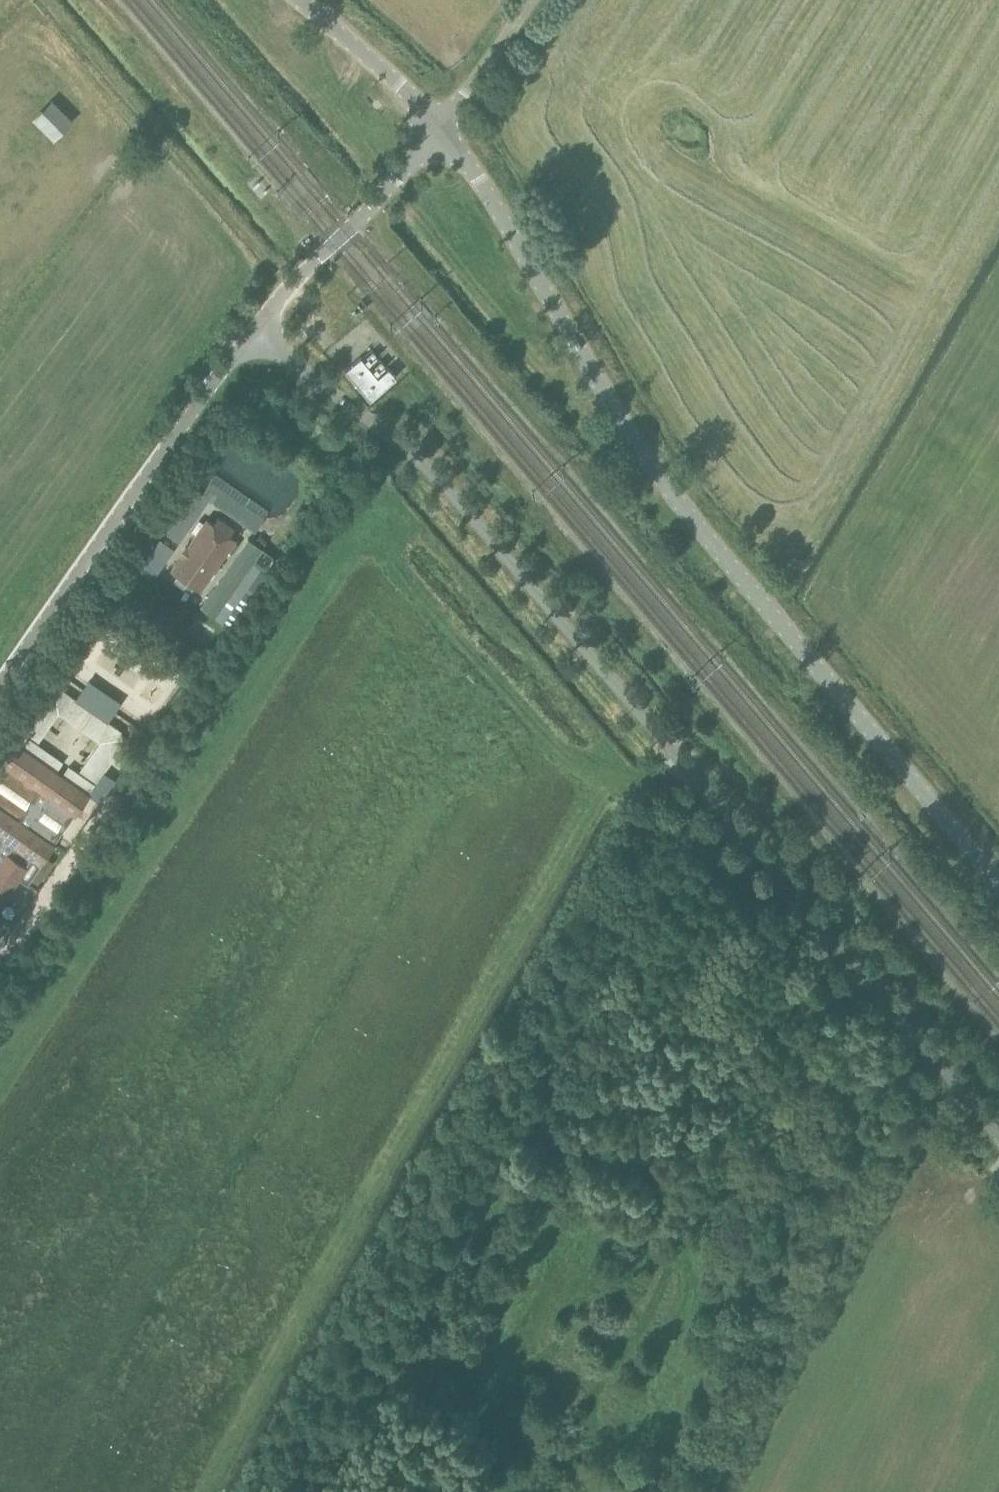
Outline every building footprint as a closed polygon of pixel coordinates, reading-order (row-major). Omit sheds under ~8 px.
[(499,67),(505,71),(509,65),(503,60),(499,67)] [(370,398),(396,376),(388,367),(377,376),(360,356),(345,369),(370,398)] [(198,490),(168,534),(176,540),(206,496),(198,490)] [(200,589),(227,551),(228,552),(232,552),(235,546),(234,543),(233,542),(235,539),(229,534),(233,528),(217,517),(213,523),(206,518),(171,569),(177,574),(175,577),(191,589),(194,585),(200,589)] [(260,534),(255,541),(262,546),(267,539),(260,534)] [(248,538),(201,606),(215,615),(262,548),(248,538)] [(145,567),(153,572),(171,546),(163,541),(145,567)] [(136,581),(131,577),(125,578),(121,583),(121,590),(126,594),(133,593),(137,587),(136,581)] [(39,741),(59,713),(76,725),(89,708),(62,689),(47,691),(21,729),(39,741)] [(80,770),(97,782),(123,745),(120,730),(94,711),(81,729),(100,741),(80,770)] [(55,771),(63,760),(22,732),(15,742),(55,771)] [(0,757),(0,904),(20,876),(27,882),(31,876),(40,883),(55,861),(47,855),(55,844),(54,844),(75,814),(76,814),(89,794),(12,740),(0,757)] [(69,765),(62,775),(88,794),(95,783),(69,765)]
